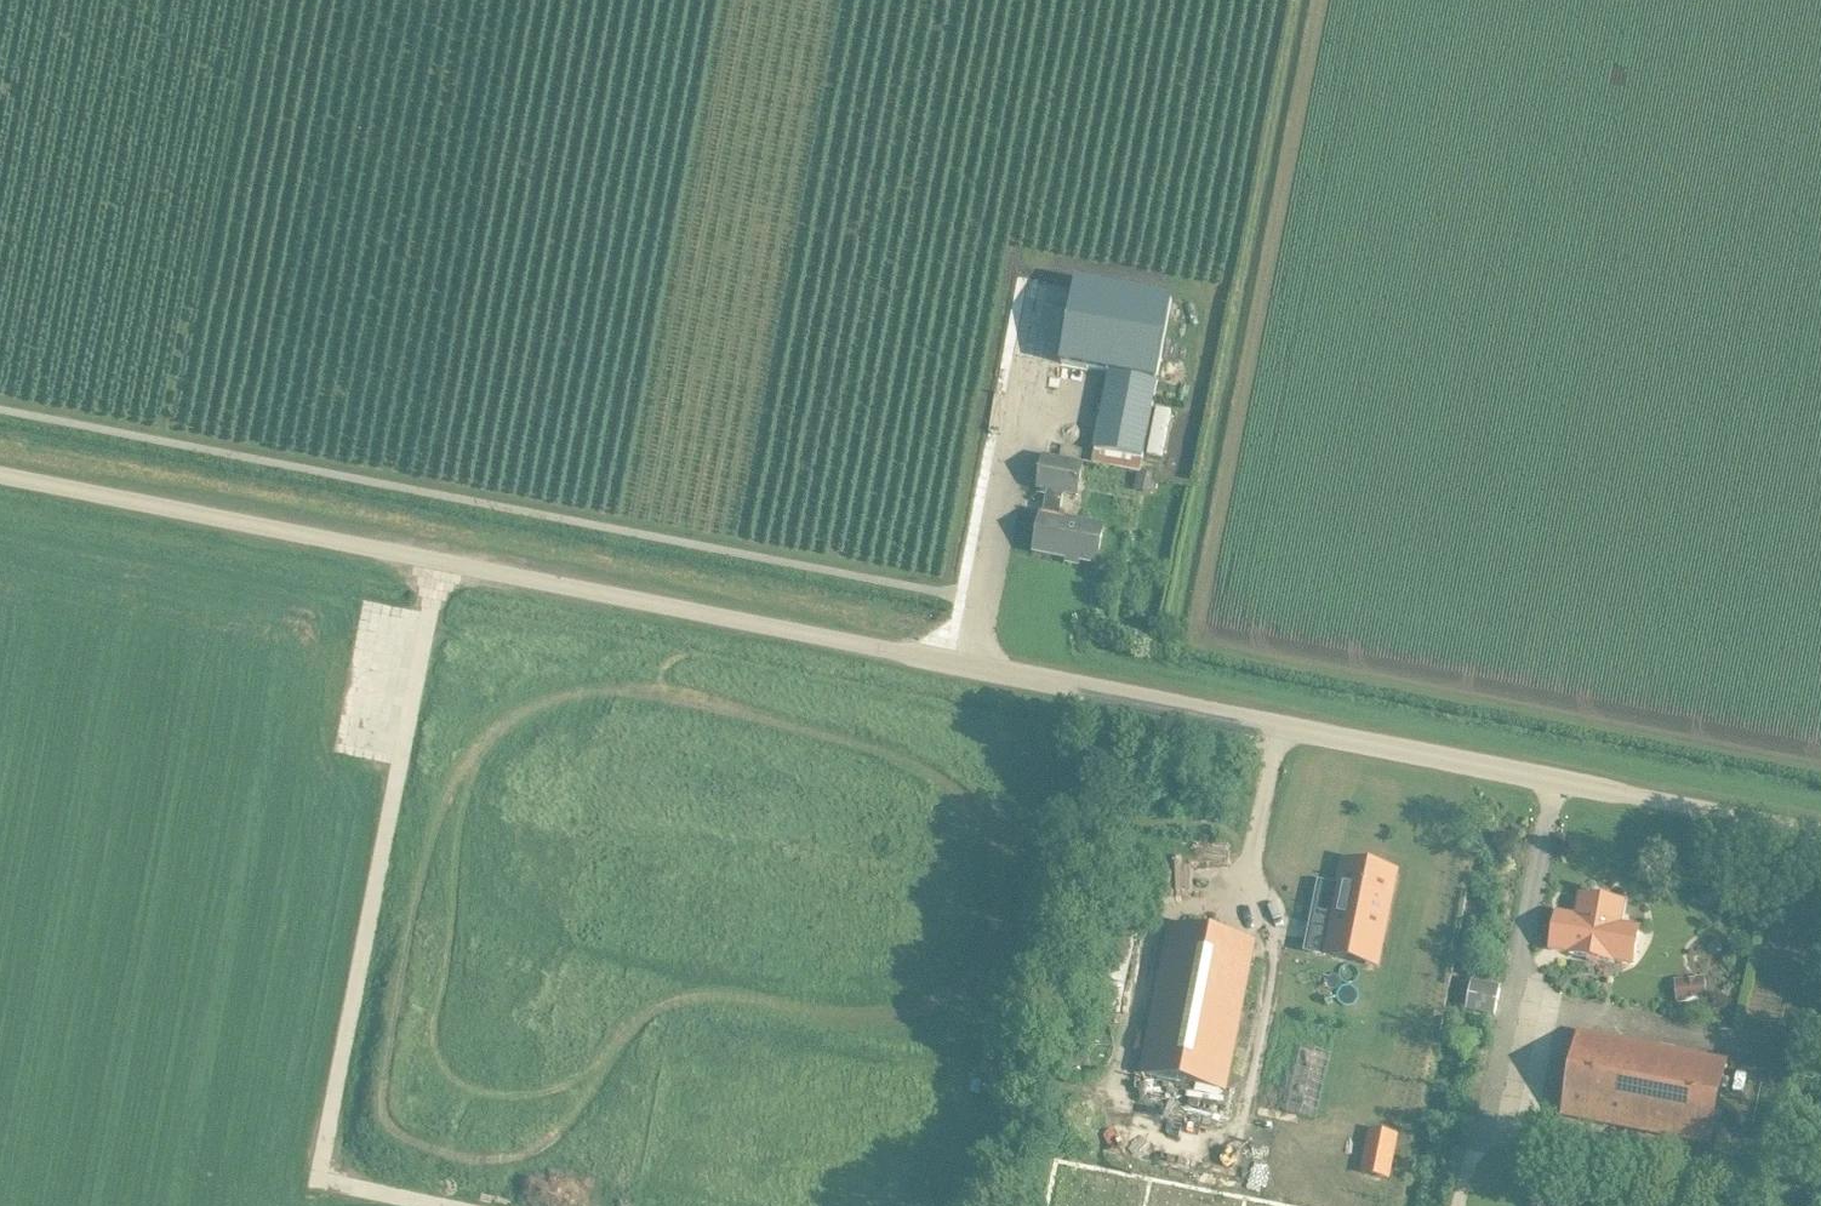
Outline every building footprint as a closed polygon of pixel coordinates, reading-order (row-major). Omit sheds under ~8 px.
[(1060,362),(1109,371),(1156,379),(1172,297),(1075,280),(1060,362)] [(1156,379),(1109,371),(1094,449),(1141,458),(1157,379),(1156,379)] [(1096,563),(1103,524),(1059,516),(1065,480),(1079,482),(1082,463),(1044,455),(1037,487),(1046,489),(1042,513),(1041,512),(1033,551),(1096,563)] [(1344,861),(1339,886),(1329,933),(1380,943),(1394,871),(1344,861)] [(1638,927),(1619,923),(1623,902),(1579,893),(1575,915),(1556,912),(1549,948),(1568,951),(1568,952),(1612,960),(1612,959),(1631,963),(1638,927)] [(1170,925),(1151,1017),(1140,1073),(1225,1089),(1254,942),(1170,925)] [(1131,939),(1102,933),(1088,1004),(1118,1010),(1131,939)] [(1494,1014),(1499,985),(1471,980),(1465,1008),(1494,1014)] [(1709,1144),(1726,1060),(1578,1031),(1561,1115),(1709,1144)] [(1046,1165),(1050,1138),(1039,1136),(1035,1163),(1046,1165)] [(1044,1205),(1303,1205),(1054,1157),(1044,1205)]
